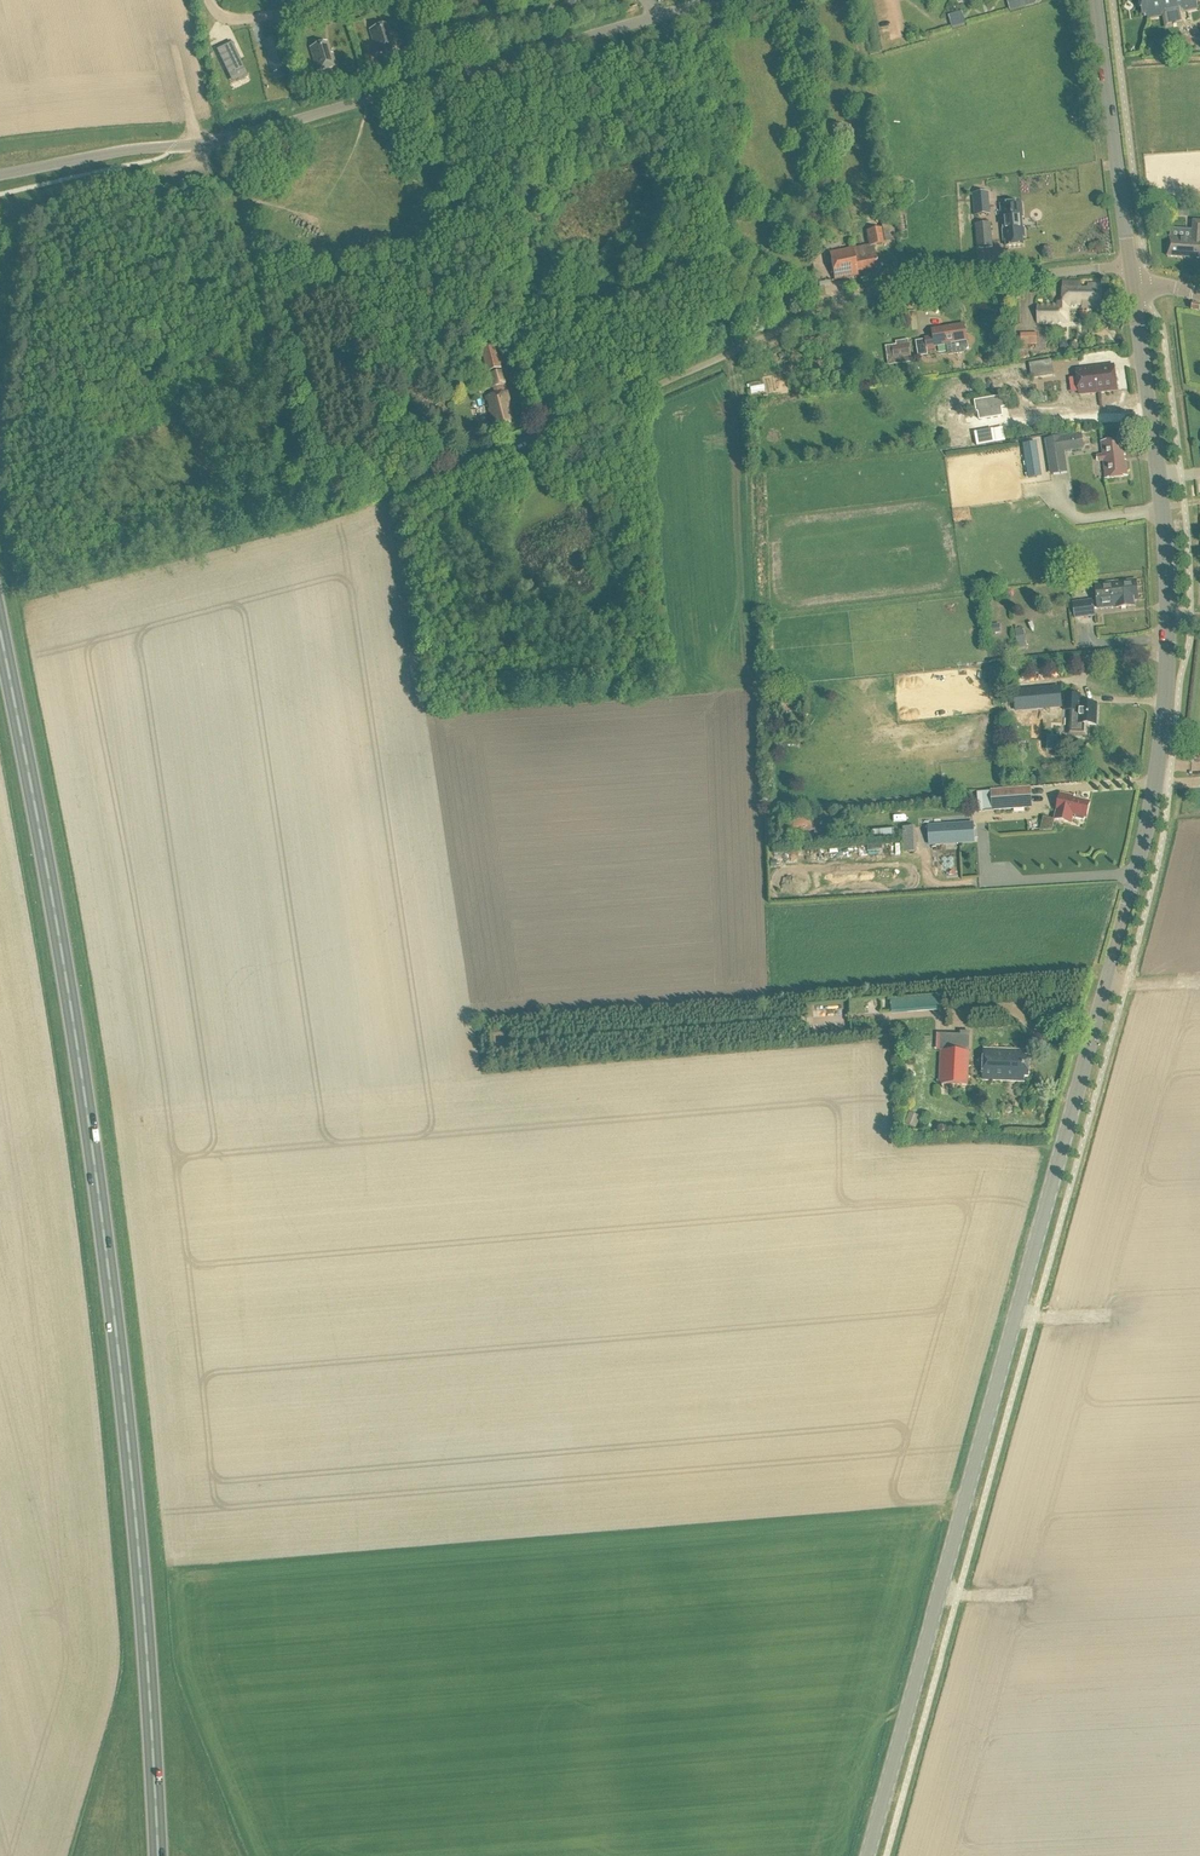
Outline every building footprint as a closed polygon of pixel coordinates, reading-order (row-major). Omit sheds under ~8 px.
[(1010,12),(1034,5),(1033,0),(1023,0),(1016,2),(1015,0),(1007,0),(1010,12)] [(1142,17),(1147,16),(1148,21),(1165,18),(1164,13),(1180,10),(1181,14),(1198,11),(1196,0),(1139,0),(1142,17)] [(948,16),(952,29),(966,25),(962,12),(948,16)] [(386,26),(369,31),(377,55),(396,49),(392,37),(389,38),(386,26)] [(288,67),(280,39),(263,43),(271,72),(288,67)] [(248,77),(232,44),(216,51),(226,71),(230,69),(237,82),(248,77)] [(327,44),(310,49),(317,73),(336,67),(333,55),(330,55),(327,44)] [(973,195),(974,210),(989,208),(988,194),(973,195)] [(1022,205),(1001,206),(1002,221),(1004,221),(1004,230),(1003,230),(1004,242),(1006,242),(1007,248),(1024,247),(1023,239),(1025,239),(1024,229),(1023,229),(1022,220),(1023,220),(1022,205)] [(1188,216),(1189,208),(1171,207),(1171,215),(1188,216)] [(1193,222),(1192,232),(1171,231),(1170,239),(1169,239),(1169,241),(1168,258),(1188,259),(1199,260),(1199,223),(1193,222)] [(989,223),(975,225),(977,249),(992,248),(989,223)] [(857,278),(874,274),(873,270),(877,269),(875,259),(873,248),(884,246),(881,231),(866,234),(869,249),(852,252),(852,251),(829,256),(834,283),(844,281),(844,278),(848,277),(849,280),(857,278)] [(1060,300),(1057,303),(1057,305),(1037,304),(1037,323),(1067,322),(1067,307),(1088,307),(1088,310),(1102,311),(1102,291),(1098,291),(1098,287),(1089,287),(1089,291),(1081,291),(1081,282),(1062,282),(1062,300),(1060,300)] [(966,328),(964,329),(964,326),(932,332),(933,339),(925,340),(927,354),(936,352),(935,348),(950,346),(951,353),(966,350),(968,348),(965,333),(966,332),(966,328)] [(1039,333),(1020,333),(1021,347),(1039,346),(1039,333)] [(891,346),(893,358),(910,356),(908,343),(891,346)] [(494,347),(480,351),(486,375),(500,371),(494,347)] [(503,354),(510,357),(513,350),(507,347),(503,354)] [(1054,376),(1051,362),(1030,365),(1032,380),(1054,376)] [(1078,387),(1079,396),(1118,392),(1115,367),(1077,372),(1077,380),(1078,387)] [(491,414),(495,430),(508,426),(508,423),(512,421),(508,404),(509,404),(506,394),(503,395),(502,387),(504,387),(501,374),(488,377),(491,390),(492,390),(494,397),(484,400),(488,415),(491,414)] [(1071,388),(1078,387),(1077,380),(1070,381),(1071,388)] [(1047,394),(1039,396),(1041,405),(1049,403),(1047,394)] [(1006,409),(1004,398),(975,403),(977,414),(978,413),(980,422),(1003,418),(1002,409),(1006,409)] [(1006,442),(1004,432),(994,433),(996,444),(1006,442)] [(1048,441),(1053,476),(1068,474),(1065,453),(1084,450),(1082,436),(1048,441)] [(1103,444),(1107,480),(1127,477),(1126,463),(1123,463),(1122,456),(1126,455),(1125,446),(1121,447),(1120,442),(1103,444)] [(1024,446),(1029,479),(1037,478),(1032,444),(1024,446)] [(1007,465),(1015,464),(1013,447),(1005,449),(1007,465)] [(1138,598),(1137,582),(1096,587),(1097,589),(1096,589),(1099,611),(1117,609),(1117,611),(1136,609),(1134,599),(1138,598)] [(1072,602),(1074,620),(1095,617),(1092,600),(1072,602)] [(1020,699),(1022,713),(1062,709),(1060,692),(1031,695),(1031,698),(1020,699)] [(1071,725),(1080,726),(1079,726),(1097,727),(1098,706),(1081,705),(1081,697),(1066,696),(1065,712),(1072,712),(1071,725)] [(993,811),(1031,808),(1029,789),(992,792),(992,793),(978,794),(979,812),(985,812),(985,811),(993,810),(993,811)] [(1061,795),(1055,821),(1071,825),(1073,816),(1076,817),(1076,819),(1084,821),(1084,819),(1087,819),(1090,803),(1080,801),(1080,799),(1075,798),(1075,797),(1075,796),(1074,798),(1061,795)] [(1046,819),(1043,831),(1052,831),(1054,823),(1051,820),(1046,819)] [(930,846),(970,844),(969,825),(929,827),(930,846)] [(968,1087),(970,1037),(942,1036),(940,1086),(961,1087),(961,1086),(968,1087)] [(983,1082),(1024,1084),(1024,1079),(1028,1079),(1029,1059),(1025,1059),(1025,1053),(985,1051),(983,1082)] [(910,1129),(921,1129),(921,1116),(910,1116),(910,1129)]
